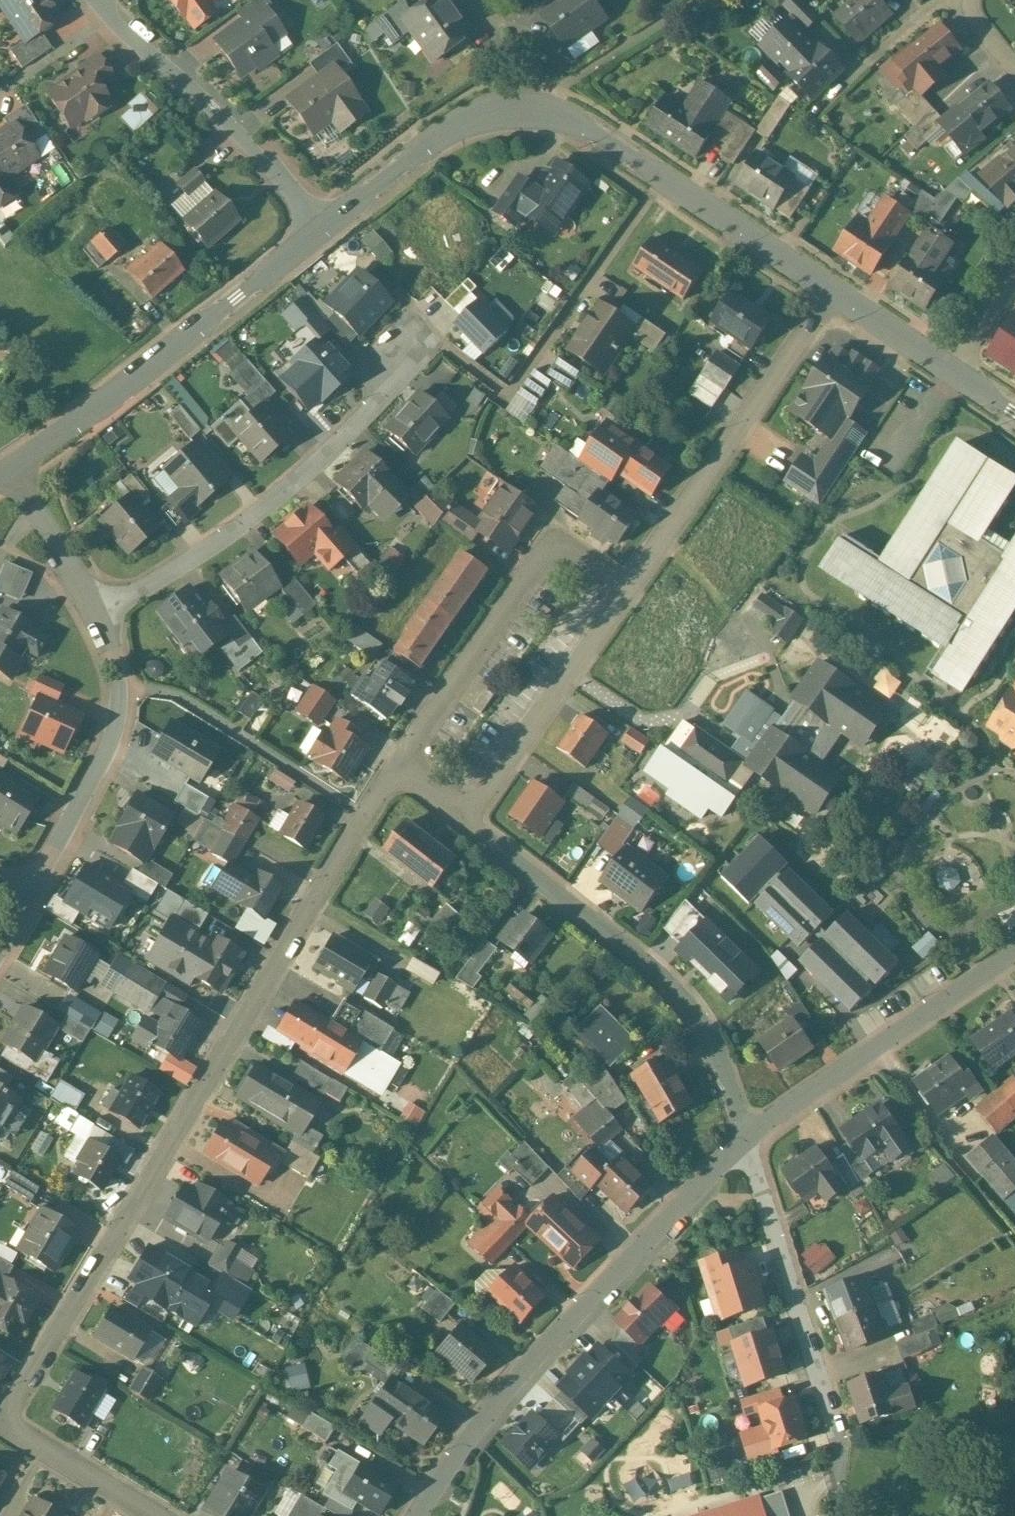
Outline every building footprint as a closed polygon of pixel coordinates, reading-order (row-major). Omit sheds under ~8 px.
[(0,3),(0,5),(0,6),(4,3),(13,17),(12,18),(26,40),(24,41),(25,42),(40,32),(59,19),(47,0),(5,0),(0,3)] [(183,18),(185,17),(193,28),(214,13),(205,2),(208,0),(170,0),(183,18)] [(235,13),(242,22),(244,24),(264,10),(271,19),(275,16),(264,0),(253,0),(235,13)] [(373,21),(391,46),(412,30),(404,20),(412,14),(402,0),(373,21)] [(404,20),(412,30),(417,38),(422,34),(439,58),(471,34),(447,0),(431,0),(412,14),(404,20)] [(559,3),(542,16),(565,48),(605,20),(590,0),(560,0),(559,3)] [(782,8),(805,30),(818,18),(800,0),(790,0),(782,8)] [(835,17),(859,44),(873,31),(872,30),(889,14),(877,0),(853,0),(835,17)] [(244,24),(242,22),(215,42),(240,76),(254,66),(258,71),(277,57),(263,38),(277,28),(271,19),(264,10),(244,24)] [(788,23),(777,33),(774,30),(759,46),(776,64),(779,61),(790,72),(813,49),(788,23)] [(939,26),(911,49),(931,73),(938,68),(959,51),(939,26)] [(24,41),(9,51),(21,69),(51,49),(40,32),(25,42),(24,41)] [(735,53),(722,42),(716,50),(728,60),(735,53)] [(336,44),(308,64),(318,78),(332,67),(336,73),(350,63),(336,44)] [(841,70),(817,46),(790,72),(787,75),(811,100),(841,70)] [(931,73),(911,49),(910,50),(912,51),(896,64),(906,77),(903,80),(903,84),(907,89),(911,89),(914,87),(921,96),(945,76),(938,68),(931,73)] [(113,80),(96,56),(80,67),(82,70),(83,72),(85,70),(99,89),(113,80)] [(768,64),(757,74),(773,90),(783,80),(768,64)] [(318,78),(287,100),(311,134),(331,120),(339,131),(364,113),(356,102),(357,102),(336,73),(332,67),(318,78)] [(82,70),(47,95),(60,114),(59,118),(62,122),(66,122),(70,128),(84,118),(86,121),(109,104),(99,89),(85,70),(83,72),(82,70)] [(702,84),(684,111),(663,98),(646,125),(695,157),(712,132),(725,112),(731,103),(702,84)] [(914,128),(904,137),(916,151),(945,126),(967,153),(984,139),(980,134),(1010,110),(988,84),(959,108),(958,106),(941,119),(925,100),(916,108),(903,92),(891,102),(914,128)] [(140,96),(129,106),(132,110),(121,119),(131,130),(153,111),(140,96)] [(755,131),(754,132),(767,140),(790,105),(778,97),(755,131)] [(45,136),(24,106),(3,120),(8,128),(13,124),(29,146),(45,136)] [(755,131),(725,112),(712,132),(727,142),(719,155),(733,164),(754,132),(755,131)] [(0,133),(0,182),(36,158),(29,146),(13,124),(8,128),(0,133)] [(1000,163),(1014,180),(1014,150),(1001,162),(1000,163)] [(809,189),(756,154),(736,184),(789,219),(809,189)] [(980,176),(1004,205),(1005,204),(1008,208),(1014,201),(1014,180),(1000,163),(1001,162),(999,160),(980,176)] [(588,184),(557,163),(537,192),(531,201),(535,203),(526,217),(553,235),(562,222),(588,184)] [(193,170),(176,185),(186,196),(203,181),(193,170)] [(531,187),(519,179),(496,212),(515,225),(522,214),(526,217),(535,203),(531,201),(537,192),(530,187),(531,187)] [(945,190),(934,200),(921,218),(936,228),(957,198),(945,190)] [(934,200),(921,191),(906,215),(918,223),(921,218),(934,200)] [(214,193),(182,221),(206,249),(238,221),(214,193)] [(903,212),(884,199),(869,221),(861,215),(857,221),(856,220),(835,251),(870,274),(891,243),(890,243),(904,221),(899,217),(903,212)] [(106,229),(81,250),(97,269),(122,247),(106,229)] [(953,246),(928,230),(911,256),(935,273),(953,246)] [(390,251),(373,232),(362,243),(378,261),(390,251)] [(701,273),(651,238),(632,266),(683,300),(701,273)] [(159,245),(138,264),(136,262),(126,271),(150,298),(181,271),(159,245)] [(911,256),(910,256),(889,286),(924,309),(944,279),(935,273),(911,256)] [(358,272),(325,307),(332,314),(355,335),(356,336),(389,301),(358,272)] [(771,320),(731,293),(711,322),(751,349),(771,320)] [(301,299),(282,316),(289,324),(297,318),(308,331),(320,321),(301,299)] [(480,302),(457,324),(485,353),(508,331),(480,302)] [(634,329),(599,305),(567,350),(584,362),(587,357),(600,366),(609,352),(616,357),(630,337),(635,329),(634,329)] [(355,335),(332,314),(323,323),(344,348),(345,347),(344,346),(355,335)] [(665,335),(641,319),(634,329),(635,329),(630,337),(653,353),(665,335)] [(989,352),(1014,369),(1014,327),(1008,322),(989,352)] [(318,339),(289,365),(321,401),(349,375),(318,339)] [(878,371),(851,353),(848,356),(835,348),(828,357),(869,384),(878,371)] [(738,368),(716,353),(702,374),(724,389),(738,368)] [(828,357),(827,356),(798,399),(790,412),(815,429),(818,424),(835,436),(846,420),(847,420),(870,385),(869,384),(828,357)] [(580,374),(557,358),(544,376),(543,378),(551,383),(566,394),(580,374)] [(265,382),(246,360),(234,371),(253,393),(265,382)] [(534,369),(517,393),(535,406),(551,383),(543,378),(544,376),(534,369)] [(724,389),(701,374),(688,393),(711,409),(724,389)] [(253,393),(250,395),(259,406),(277,425),(276,426),(277,428),(285,421),(266,400),(274,393),(265,382),(253,393)] [(456,406),(440,391),(432,400),(448,415),(456,406)] [(446,418),(418,393),(384,430),(412,456),(446,418)] [(239,403),(222,418),(221,418),(218,421),(219,421),(210,429),(227,447),(238,438),(232,430),(249,415),(239,403)] [(199,431),(178,406),(167,415),(188,440),(199,431)] [(249,415),(232,430),(238,438),(260,462),(288,438),(287,437),(286,437),(277,428),(276,426),(277,425),(259,406),(249,415)] [(606,437),(600,433),(579,462),(579,463),(594,473),(608,482),(616,472),(649,496),(669,468),(645,451),(646,449),(614,426),(606,437)] [(813,464),(807,474),(828,488),(850,455),(850,456),(851,455),(829,440),(813,464)] [(225,481),(194,444),(164,469),(182,491),(169,501),(182,516),(183,516),(225,481)] [(909,514),(898,530),(902,532),(896,541),(892,539),(882,555),(885,558),(883,561),(873,554),(851,588),(856,591),(854,594),(863,600),(866,597),(873,602),(871,605),(888,616),(890,612),(898,617),(896,621),(912,631),(915,628),(923,633),(921,637),(937,647),(940,644),(943,646),(936,656),(970,677),(971,676),(974,678),(980,669),(977,667),(981,660),(984,662),(995,645),(992,643),(997,635),(1000,637),(1011,620),(1008,618),(1013,609),(1014,610),(1014,542),(1005,557),(978,540),(994,516),(997,518),(1007,502),(1004,499),(1014,482),(1014,481),(958,444),(955,449),(951,447),(945,456),(949,459),(944,466),(940,464),(930,480),(933,483),(928,491),(924,489),(914,505),(917,507),(912,516),(909,514)] [(363,453),(346,470),(333,483),(360,509),(374,496),(390,479),(391,478),(364,452),(363,452),(363,453)] [(608,482),(594,473),(579,463),(579,462),(568,454),(552,478),(577,495),(566,510),(580,519),(580,520),(615,544),(636,516),(612,499),(614,497),(603,490),(608,482)] [(828,488),(807,474),(813,464),(801,456),(785,482),(818,504),(828,488)] [(148,498),(129,475),(119,484),(128,495),(129,494),(139,506),(148,498)] [(390,479),(374,496),(386,509),(402,492),(390,479)] [(539,508),(499,480),(487,498),(492,501),(480,519),(486,522),(479,533),(508,553),(509,551),(505,548),(522,523),(527,526),(539,508)] [(442,513),(425,497),(415,485),(403,498),(433,527),(439,520),(442,513)] [(456,504),(434,489),(425,497),(442,513),(439,520),(463,537),(472,525),(451,510),(456,504)] [(139,506),(129,494),(128,495),(98,520),(127,555),(158,529),(139,506)] [(182,516),(169,501),(159,510),(174,528),(186,519),(183,516),(182,516)] [(307,507),(299,514),(298,513),(297,514),(298,515),(287,524),(286,524),(285,525),(286,526),(273,536),(298,564),(314,550),(324,562),(334,552),(333,550),(339,545),(331,536),(331,535),(307,507)] [(352,542),(340,528),(331,535),(331,536),(339,545),(343,550),(352,542)] [(372,564),(352,542),(343,550),(339,553),(359,576),(372,564)] [(387,546),(379,566),(396,573),(404,553),(387,546)] [(252,554),(232,569),(231,569),(219,578),(244,611),(278,586),(253,553),(252,553),(252,554)] [(488,571),(461,553),(426,602),(453,620),(488,571)] [(315,606),(294,580),(281,592),(301,617),(315,606)] [(187,588),(157,612),(183,647),(180,650),(188,660),(198,653),(199,655),(223,637),(212,624),(218,619),(209,607),(203,611),(197,604),(199,603),(187,588)] [(784,611),(761,595),(753,607),(776,622),(784,611)] [(426,602),(392,652),(418,670),(453,620),(426,602)] [(776,622),(769,631),(786,643),(802,620),(785,608),(784,611),(776,622)] [(1,654),(12,660),(19,648),(37,658),(48,639),(30,629),(31,627),(2,611),(0,615),(0,654),(1,654)] [(261,653),(233,615),(219,625),(248,663),(261,653)] [(379,644),(355,627),(346,640),(370,657),(379,644)] [(157,663),(150,662),(146,667),(146,673),(150,678),(156,678),(161,674),(161,667),(157,663)] [(807,689),(793,709),(790,707),(781,721),(771,714),(773,710),(746,692),(723,725),(748,742),(737,759),(695,729),(683,721),(668,743),(646,773),(718,823),(754,771),(815,814),(826,798),(821,795),(835,775),(821,765),(843,734),(857,743),(871,723),(876,727),(887,711),(818,663),(802,685),(807,689)] [(381,665),(368,685),(361,680),(350,696),(384,719),(409,684),(381,665)] [(890,697),(900,680),(885,670),(874,687),(890,697)] [(61,685),(40,675),(31,694),(38,697),(38,696),(54,703),(61,685)] [(312,686),(295,711),(317,726),(334,701),(312,686)] [(262,700),(250,692),(237,713),(238,713),(239,712),(249,718),(248,720),(249,720),(262,700)] [(1014,695),(1012,694),(990,728),(1000,735),(999,736),(1001,743),(1012,751),(1014,750),(1014,693),(1014,695)] [(54,703),(38,696),(38,697),(23,728),(36,734),(39,743),(61,752),(70,732),(73,734),(81,715),(54,703)] [(581,715),(558,749),(585,768),(608,734),(581,715)] [(350,730),(334,720),(325,734),(322,732),(307,757),(312,760),(312,761),(345,781),(364,750),(345,738),(350,730)] [(217,749),(170,721),(150,755),(197,783),(217,749)] [(648,742),(630,730),(622,742),(641,754),(648,742)] [(288,792),(295,783),(274,768),(267,777),(288,792)] [(0,776),(0,823),(14,832),(35,798),(0,776)] [(534,783),(511,816),(540,836),(563,803),(534,783)] [(207,799),(183,784),(173,801),(184,808),(197,816),(207,799)] [(594,799),(574,785),(565,796),(585,810),(594,799)] [(251,812),(260,800),(247,791),(238,803),(251,812)] [(171,817),(135,796),(117,827),(118,828),(136,838),(151,848),(153,849),(171,817)] [(321,819),(297,804),(279,834),(303,849),(321,819)] [(231,805),(218,828),(224,832),(243,843),(249,833),(233,823),(241,811),(231,805)] [(197,816),(184,808),(175,823),(193,839),(197,832),(204,820),(197,816)] [(256,820),(241,811),(233,823),(249,833),(256,820)] [(622,818),(604,844),(617,853),(635,827),(622,818)] [(455,860),(406,822),(384,850),(433,889),(455,860)] [(136,838),(118,828),(109,843),(126,854),(136,838)] [(243,843),(224,832),(217,843),(236,854),(243,843)] [(151,848),(136,838),(126,854),(142,863),(151,848)] [(761,838),(722,878),(749,904),(759,894),(762,898),(755,905),(800,949),(814,934),(820,928),(834,914),(789,870),(782,877),(778,874),(788,864),(761,838)] [(236,854),(217,843),(210,854),(229,866),(236,854)] [(666,878),(628,848),(601,882),(640,911),(666,878)] [(122,887),(86,866),(64,902),(80,912),(86,915),(84,919),(103,930),(105,927),(109,929),(130,893),(131,892),(122,887)] [(132,869),(122,887),(131,892),(130,893),(147,903),(158,884),(132,869)] [(249,885),(225,871),(214,889),(238,904),(249,885)] [(280,888),(256,874),(249,885),(238,904),(262,918),(280,888)] [(379,922),(391,907),(368,888),(355,904),(379,922)] [(72,925),(80,912),(64,902),(54,897),(46,910),(72,925)] [(207,915),(183,901),(170,922),(194,936),(207,915)] [(431,918),(448,932),(462,915),(446,901),(431,918)] [(899,962),(847,914),(827,935),(821,941),(801,962),(852,1012),(899,962)] [(524,915),(517,925),(512,922),(499,939),(529,963),(551,935),(524,915)] [(764,968),(710,917),(676,952),(730,1003),(764,968)] [(194,936),(170,922),(157,943),(176,955),(167,970),(187,982),(191,976),(219,993),(241,955),(211,937),(207,944),(194,936)] [(820,928),(814,934),(821,941),(827,935),(820,928)] [(939,944),(929,934),(914,948),(924,959),(939,944)] [(96,956),(65,937),(43,974),(75,993),(86,974),(95,958),(96,956)] [(367,958),(332,937),(314,967),(339,982),(337,984),(350,992),(359,976),(367,981),(379,961),(369,955),(367,958)] [(485,940),(465,967),(477,976),(497,950),(485,940)] [(778,952),(772,958),(788,981),(798,971),(778,952)] [(406,969),(435,983),(441,970),(412,957),(406,969)] [(109,967),(95,958),(86,974),(100,983),(109,967)] [(164,986),(129,964),(114,990),(113,990),(112,992),(148,1013),(149,1011),(162,1019),(169,1007),(157,999),(164,986)] [(394,985),(377,975),(363,999),(380,1009),(394,985)] [(342,1000),(328,1023),(348,1035),(349,1032),(345,1029),(357,1008),(342,1000)] [(542,1000),(534,1009),(541,1015),(548,1005),(542,1000)] [(328,1024),(294,1003),(276,1032),(278,1033),(300,1047),(299,1049),(300,1050),(311,1056),(330,1025),(328,1024)] [(825,1039),(800,1003),(785,1013),(791,1021),(792,1021),(811,1049),(825,1039)] [(548,1005),(541,1015),(547,1020),(555,1011),(548,1005)] [(24,1007),(1,1044),(6,1047),(33,1063),(40,1052),(56,1026),(24,1007)] [(199,1024),(169,1007),(162,1019),(158,1027),(149,1043),(149,1044),(178,1060),(199,1024)] [(601,1007),(575,1033),(607,1065),(612,1061),(614,1063),(636,1042),(601,1007)] [(392,1030),(357,1008),(345,1029),(349,1032),(348,1035),(361,1043),(360,1043),(378,1054),(379,1053),(392,1030)] [(972,1040),(993,1070),(1014,1054),(1014,1021),(1010,1013),(972,1040)] [(65,1016),(58,1029),(81,1043),(89,1030),(65,1016)] [(144,1018),(132,1039),(147,1048),(149,1044),(149,1043),(158,1027),(144,1018)] [(791,1021),(760,1042),(780,1070),(811,1049),(792,1021),(791,1021)] [(330,1025),(311,1056),(310,1057),(341,1075),(360,1043),(361,1043),(348,1035),(328,1023),(328,1024),(330,1025)] [(300,1047),(278,1033),(271,1044),(295,1058),(300,1050),(299,1049),(300,1047)] [(378,1054),(360,1043),(341,1075),(337,1081),(347,1087),(376,1105),(376,1099),(398,1064),(379,1053),(378,1054)] [(48,1056),(40,1052),(33,1063),(6,1047),(0,1057),(44,1083),(57,1062),(51,1058),(48,1056)] [(664,1058),(632,1076),(650,1106),(659,1122),(660,1123),(692,1105),(664,1058)] [(948,1058),(915,1082),(938,1114),(968,1092),(972,1098),(981,1091),(964,1067),(957,1071),(948,1058)] [(331,1081),(300,1062),(286,1085),(291,1088),(297,1080),(323,1096),(324,1094),(331,1081)] [(96,1069),(86,1064),(79,1082),(90,1086),(96,1069)] [(286,1085),(255,1066),(254,1069),(250,1066),(234,1092),(238,1095),(237,1097),(262,1112),(260,1115),(294,1136),(290,1141),(291,1142),(311,1154),(314,1148),(315,1149),(316,1146),(321,1137),(303,1126),(311,1114),(287,1099),(293,1089),(291,1088),(286,1085)] [(603,1068),(581,1082),(592,1096),(610,1084),(612,1082),(603,1068)] [(120,1094),(111,1089),(100,1107),(137,1129),(159,1093),(131,1076),(120,1094)] [(337,1081),(332,1078),(331,1081),(324,1094),(338,1102),(347,1087),(337,1081)] [(1013,1078),(997,1091),(1014,1112),(1014,1080),(1013,1078)] [(84,1095),(60,1081),(48,1100),(70,1113),(72,1114),(84,1095)] [(610,1084),(592,1096),(607,1112),(609,1114),(625,1103),(618,1092),(616,1094),(610,1084)] [(17,1101),(0,1091),(0,1130),(17,1101)] [(997,1091),(976,1109),(996,1133),(1014,1117),(1014,1112),(997,1091)] [(625,1103),(609,1114),(616,1122),(631,1112),(625,1103)] [(880,1105),(844,1130),(851,1141),(865,1160),(884,1147),(894,1162),(912,1149),(880,1105)] [(650,1106),(638,1112),(648,1129),(659,1122),(650,1106)] [(599,1119),(590,1108),(575,1120),(599,1148),(622,1129),(616,1122),(609,1114),(607,1112),(599,1119)] [(72,1114),(70,1113),(62,1127),(72,1133),(73,1133),(80,1119),(72,1114)] [(91,1125),(80,1119),(73,1133),(79,1137),(83,1139),(91,1125)] [(235,1126),(229,1128),(221,1123),(203,1153),(241,1176),(246,1167),(261,1177),(271,1174),(278,1163),(284,1154),(236,1125),(235,1126)] [(994,1136),(967,1159),(1004,1202),(1014,1192),(1014,1161),(994,1136)] [(83,1139),(79,1137),(66,1158),(75,1163),(76,1161),(81,1165),(75,1175),(101,1190),(119,1161),(119,1160),(103,1151),(83,1139)] [(134,1151),(111,1137),(103,1151),(119,1160),(119,1161),(125,1165),(134,1151)] [(865,1160),(851,1141),(840,1149),(843,1156),(859,1184),(874,1173),(865,1160)] [(284,1154),(278,1163),(307,1179),(319,1158),(311,1154),(291,1142),(284,1154)] [(549,1168),(524,1142),(511,1156),(510,1157),(516,1162),(511,1166),(513,1168),(512,1169),(531,1187),(549,1168)] [(817,1150),(786,1172),(805,1199),(806,1200),(821,1189),(829,1200),(844,1189),(828,1166),(834,1162),(836,1161),(827,1148),(819,1153),(817,1150)] [(622,1154),(609,1167),(596,1155),(576,1175),(567,1167),(591,1191),(597,1184),(627,1212),(651,1186),(632,1168),(633,1165),(622,1154)] [(859,1184),(843,1156),(836,1161),(834,1162),(855,1198),(864,1193),(859,1184)] [(591,1191),(567,1167),(557,1177),(580,1202),(591,1191)] [(39,1188),(11,1172),(3,1185),(30,1202),(39,1188)] [(183,1188),(165,1217),(190,1232),(189,1235),(201,1242),(202,1240),(207,1242),(211,1241),(217,1232),(216,1227),(211,1224),(217,1215),(234,1225),(241,1213),(224,1203),(198,1187),(194,1194),(183,1188)] [(821,1189),(806,1200),(805,1199),(801,1201),(810,1214),(829,1200),(821,1189)] [(510,1202),(497,1190),(484,1203),(496,1215),(489,1223),(488,1223),(496,1232),(517,1210),(509,1203),(510,1202)] [(1004,1202),(1014,1215),(1014,1192),(1004,1202)] [(532,1220),(528,1224),(528,1225),(543,1238),(569,1210),(559,1202),(551,1210),(546,1205),(532,1220)] [(532,1220),(519,1208),(517,1210),(496,1232),(509,1244),(510,1244),(528,1225),(528,1224),(532,1220)] [(76,1231),(41,1210),(33,1224),(25,1238),(24,1238),(17,1251),(52,1272),(76,1231)] [(569,1210),(543,1238),(573,1267),(598,1242),(577,1222),(579,1220),(569,1210)] [(486,1242),(478,1234),(468,1243),(490,1264),(509,1244),(496,1232),(486,1242)] [(819,1239),(806,1254),(824,1270),(837,1256),(819,1239)] [(241,1251),(226,1242),(210,1267),(230,1279),(231,1279),(240,1265),(235,1262),(241,1251)] [(189,1273),(147,1248),(129,1279),(170,1304),(187,1275),(189,1273)] [(675,1249),(666,1259),(670,1262),(679,1253),(675,1249)] [(736,1252),(705,1261),(710,1277),(740,1267),(736,1252)] [(4,1281),(13,1267),(0,1260),(0,1279),(4,1281)] [(740,1267),(710,1277),(712,1282),(706,1284),(711,1300),(716,1298),(723,1318),(764,1305),(751,1264),(740,1267)] [(250,1270),(240,1265),(231,1279),(241,1285),(250,1270)] [(515,1267),(490,1293),(520,1322),(543,1298),(523,1278),(525,1276),(515,1267)] [(187,1275),(170,1304),(167,1309),(196,1326),(216,1292),(187,1275)] [(862,1277),(825,1291),(837,1321),(874,1307),(868,1293),(875,1290),(869,1275),(863,1277),(862,1277)] [(4,1281),(0,1279),(0,1330),(15,1338),(32,1307),(35,1309),(41,1297),(27,1290),(25,1293),(4,1281)] [(650,1288),(618,1321),(641,1343),(660,1323),(663,1326),(677,1311),(671,1305),(669,1307),(650,1288)] [(436,1290),(421,1309),(438,1322),(453,1304),(436,1290)] [(874,1307),(837,1321),(848,1352),(886,1337),(885,1337),(892,1334),(886,1319),(880,1322),(874,1307)] [(148,1330),(112,1309),(94,1338),(130,1359),(148,1330)] [(933,1314),(910,1323),(916,1337),(927,1332),(938,1328),(933,1314)] [(763,1319),(729,1330),(733,1344),(767,1333),(763,1319)] [(491,1354),(469,1335),(471,1333),(461,1324),(437,1352),(469,1380),(491,1354)] [(733,1344),(746,1386),(784,1374),(771,1332),(767,1333),(733,1344)] [(916,1337),(896,1345),(902,1360),(933,1348),(927,1332),(916,1337)] [(395,1366),(353,1337),(340,1355),(342,1365),(353,1373),(363,1371),(366,1366),(386,1379),(395,1366)] [(639,1367),(614,1343),(605,1353),(630,1376),(639,1367)] [(605,1353),(598,1347),(588,1359),(586,1357),(578,1366),(612,1397),(631,1377),(630,1376),(605,1353)] [(283,1367),(286,1390),(308,1387),(305,1364),(283,1367)] [(612,1397),(578,1366),(570,1374),(571,1376),(561,1387),(564,1391),(589,1414),(593,1418),(612,1397)] [(143,1368),(129,1392),(146,1402),(160,1378),(143,1368)] [(102,1391),(73,1373),(52,1409),(83,1429),(90,1417),(88,1416),(102,1391)] [(883,1374),(849,1384),(861,1425),(896,1414),(889,1393),(883,1374)] [(420,1397),(408,1388),(407,1390),(399,1384),(386,1402),(378,1396),(360,1421),(378,1434),(387,1420),(422,1444),(442,1415),(418,1399),(420,1397)] [(909,1387),(889,1393),(896,1414),(915,1407),(909,1387)] [(779,1389),(754,1397),(753,1405),(755,1411),(760,1409),(784,1402),(779,1389)] [(589,1414),(564,1391),(555,1400),(580,1424),(589,1414)] [(754,1397),(740,1401),(745,1414),(755,1411),(753,1405),(754,1397)] [(784,1402),(760,1409),(773,1450),(806,1439),(793,1399),(784,1402)] [(555,1400),(538,1419),(559,1439),(563,1442),(580,1424),(555,1400)] [(334,1428),(309,1413),(300,1428),(325,1443),(334,1428)] [(534,1415),(505,1445),(530,1469),(542,1457),(543,1458),(553,1447),(552,1446),(559,1439),(538,1419),(534,1415)] [(594,1460),(604,1449),(592,1438),(582,1450),(594,1460)] [(360,1465),(336,1451),(327,1466),(336,1471),(322,1495),(350,1511),(356,1502),(377,1514),(395,1485),(361,1465),(360,1465)] [(227,1473),(204,1511),(212,1515),(247,1515),(261,1493),(227,1473)] [(758,1495),(765,1515),(788,1515),(779,1488),(758,1495)] [(300,1495),(287,1515),(321,1515),(325,1510),(300,1495)] [(758,1495),(694,1515),(765,1515),(758,1495)] [(33,1500),(23,1515),(59,1515),(33,1500)]
